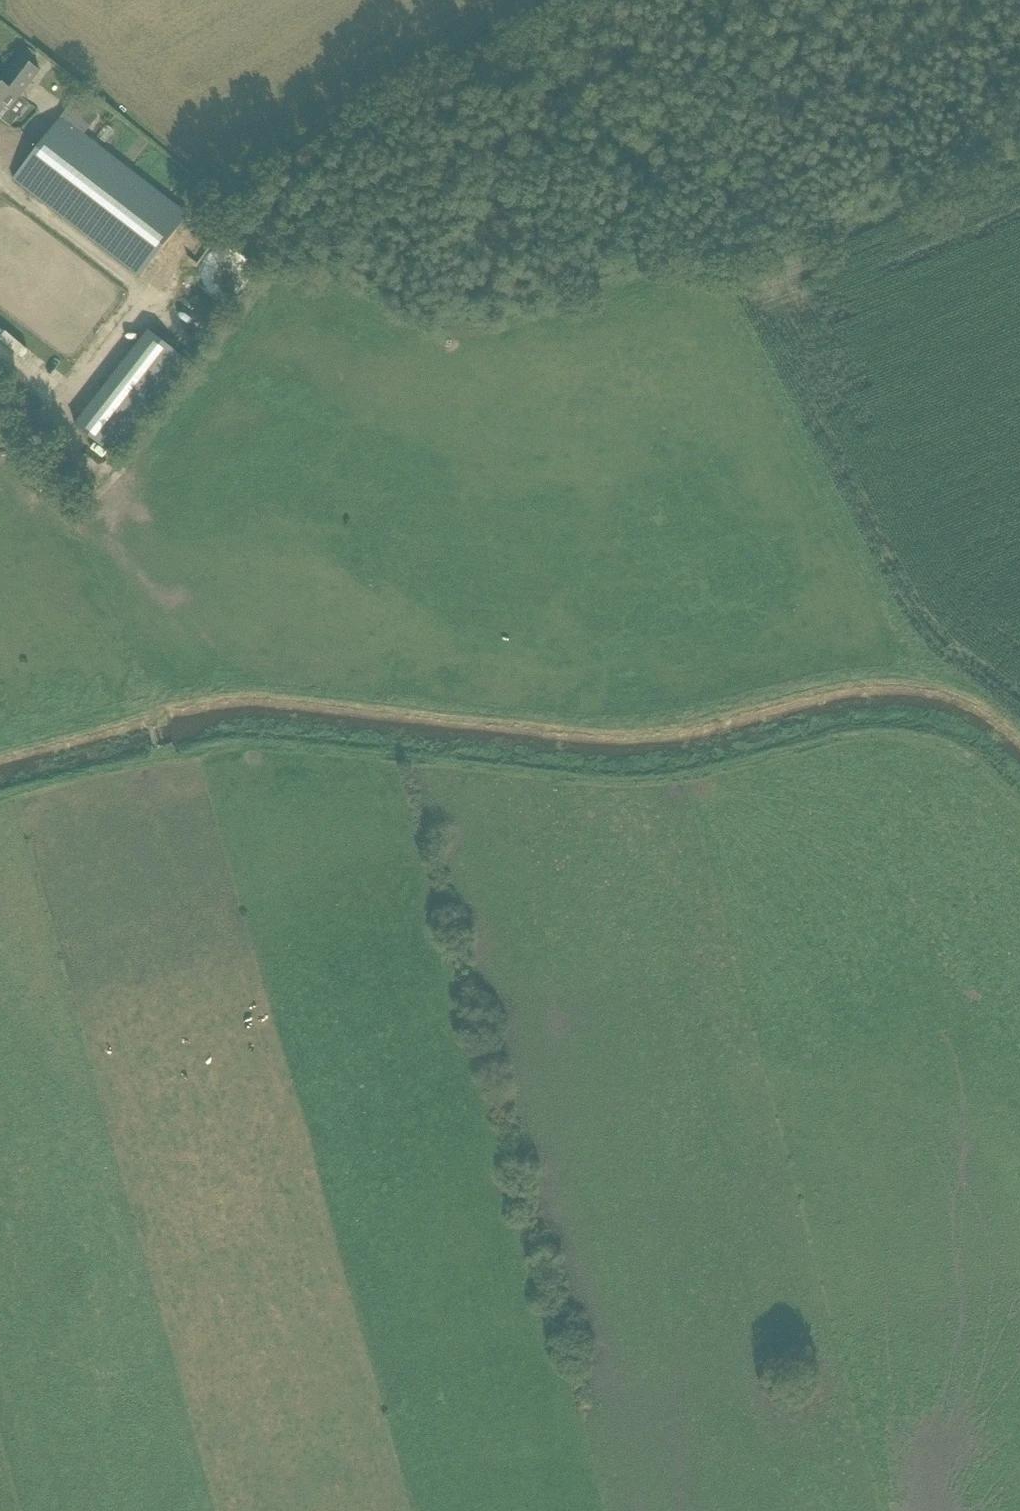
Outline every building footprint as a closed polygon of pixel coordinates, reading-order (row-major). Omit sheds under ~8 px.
[(20,97),(40,71),(21,56),(1,82),(0,81),(0,118),(11,125),(28,103),(20,97)] [(13,179),(139,277),(187,215),(61,117),(13,179)] [(196,269),(199,290),(217,303),(239,300),(251,283),(249,259),(230,247),(208,251),(196,269)] [(74,426),(116,458),(188,363),(148,331),(74,426)]
